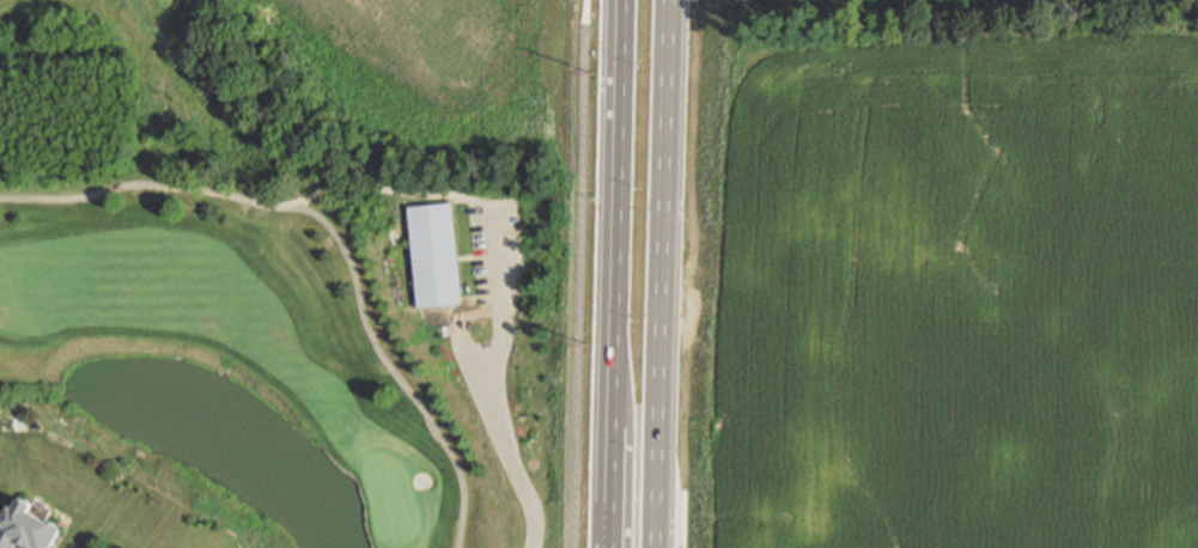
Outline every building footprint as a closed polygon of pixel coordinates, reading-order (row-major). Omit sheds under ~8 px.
[(411,200),(455,196),(464,298),(420,303),(411,200)] [(63,524),(51,547),(34,547),(32,547),(34,543),(23,536),(16,547),(0,547),(0,524),(2,519),(5,519),(14,500),(19,503),(20,500),(24,492),(38,500),(35,509),(48,516),(63,524)] [(937,530),(937,547),(920,547),(920,530),(937,530)]
